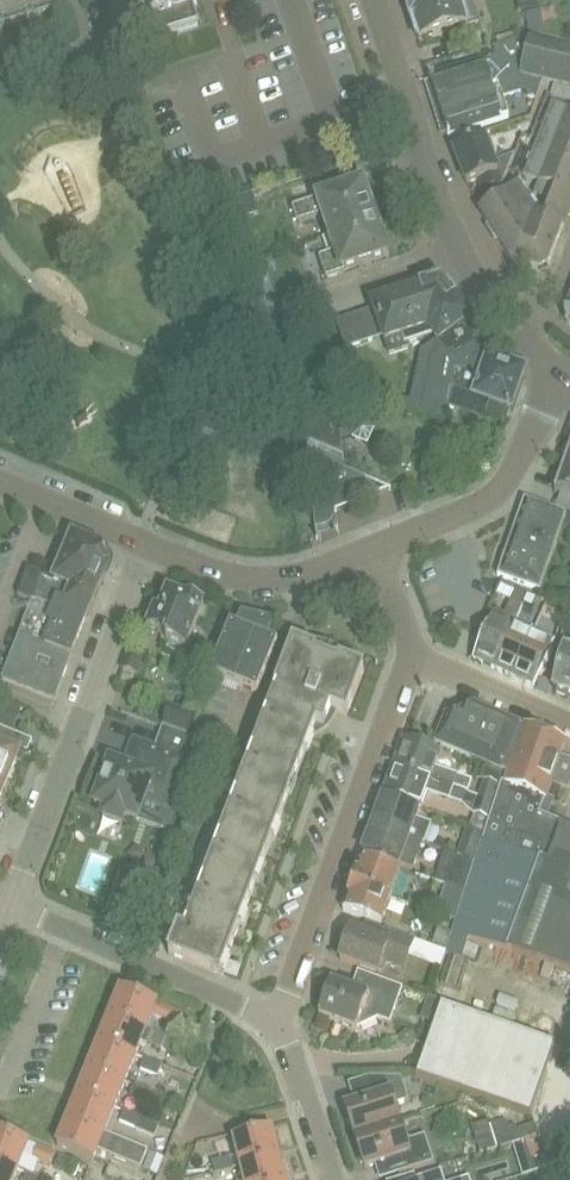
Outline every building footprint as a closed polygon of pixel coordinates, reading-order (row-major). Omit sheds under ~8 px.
[(59,6),(57,0),(0,0),(0,25),(59,6)] [(125,4),(125,3),(128,10),(111,16),(112,21),(116,20),(121,39),(123,44),(131,48),(196,25),(191,7),(196,5),(194,0),(124,0),(125,4)] [(420,41),(469,25),(469,24),(481,20),(475,1),(462,5),(461,0),(407,0),(420,41)] [(554,9),(540,12),(544,35),(545,34),(559,39),(554,9)] [(525,14),(529,35),(528,36),(532,37),(544,35),(540,12),(525,14)] [(431,79),(440,107),(524,80),(524,79),(542,82),(522,77),(532,37),(528,36),(494,45),(498,58),(431,79)] [(542,82),(554,85),(551,96),(569,101),(569,46),(532,37),(522,77),(542,82)] [(524,79),(524,80),(440,107),(449,136),(509,117),(503,97),(525,89),(528,97),(536,100),(542,82),(524,79)] [(569,145),(569,110),(552,103),(541,134),(569,145)] [(541,134),(531,159),(569,174),(569,145),(541,134)] [(484,138),(453,149),(467,184),(486,176),(491,188),(502,184),(514,155),(493,162),(484,138)] [(568,217),(569,211),(569,174),(531,159),(525,175),(531,177),(527,190),(536,193),(535,195),(550,201),(561,205),(558,213),(568,217)] [(329,233),(377,217),(372,201),(367,203),(361,185),(292,208),(297,223),(323,214),(329,233)] [(541,218),(520,186),(480,212),(511,260),(539,272),(541,269),(546,267),(548,268),(564,227),(543,219),(541,218)] [(259,214),(253,194),(223,203),(228,224),(259,214)] [(561,205),(550,201),(543,219),(564,227),(568,217),(558,213),(561,205)] [(377,217),(329,233),(336,252),(319,258),(326,279),(344,273),(343,268),(384,254),(379,236),(383,234),(377,217)] [(410,350),(408,342),(421,338),(426,330),(431,329),(438,338),(421,351),(411,402),(400,400),(397,411),(443,418),(450,388),(453,373),(454,369),(481,371),(487,352),(483,346),(487,343),(485,339),(456,301),(446,288),(443,284),(440,283),(438,283),(436,283),(430,285),(373,304),(384,341),(389,356),(410,350)] [(379,338),(370,311),(337,322),(346,349),(379,338)] [(453,373),(450,388),(489,401),(484,415),(506,422),(515,396),(519,385),(520,380),(521,376),(521,374),(520,372),(517,367),(511,366),(504,363),(504,360),(504,358),(502,356),(500,354),(496,353),(492,352),(491,353),(490,353),(489,354),(483,374),(481,373),(481,371),(454,369),(453,373)] [(397,411),(400,400),(355,393),(336,393),(335,404),(353,404),(397,411)] [(338,411),(302,415),(316,530),(319,530),(321,530),(324,529),(326,528),(328,527),(330,526),(332,524),(334,522),(335,520),(336,518),(337,515),(337,513),(337,510),(336,508),(335,506),(371,491),(366,479),(346,469),(338,411)] [(375,429),(368,411),(345,420),(352,438),(367,445),(375,429)] [(555,489),(561,492),(569,495),(569,449),(555,489)] [(509,541),(497,573),(505,576),(540,589),(568,512),(555,508),(525,497),(519,515),(509,541)] [(107,552),(104,550),(73,537),(55,579),(45,576),(44,577),(29,571),(19,597),(34,603),(3,680),(54,701),(62,679),(67,666),(88,615),(104,578),(110,564),(111,560),(110,557),(108,554),(107,552)] [(184,598),(184,599),(168,592),(160,612),(154,610),(147,627),(164,634),(162,640),(186,650),(204,607),(184,598)] [(528,596),(524,605),(533,609),(536,600),(528,596)] [(475,658),(494,667),(510,633),(514,634),(519,623),(520,621),(519,620),(524,608),(511,602),(505,615),(497,611),(475,658)] [(545,609),(541,618),(550,622),(554,613),(545,609)] [(231,623),(210,673),(257,693),(278,643),(270,639),(274,623),(243,616),(238,626),(231,623)] [(510,633),(494,667),(514,676),(529,641),(534,630),(519,623),(514,634),(510,633)] [(540,668),(552,638),(534,630),(529,641),(514,676),(533,685),(540,668)] [(179,930),(169,956),(221,976),(316,725),(324,728),(331,709),(347,715),(365,671),(341,661),(340,664),(317,655),(318,653),(294,644),(184,932),(179,930)] [(568,692),(569,693),(569,650),(563,648),(553,686),(557,688),(557,692),(565,695),(568,692)] [(122,670),(136,675),(143,656),(129,651),(122,670)] [(436,742),(508,774),(525,727),(521,725),(521,724),(469,702),(450,709),(436,742)] [(170,703),(163,722),(190,732),(197,713),(170,703)] [(465,892),(465,893),(463,899),(455,921),(451,933),(468,938),(569,972),(569,827),(547,820),(556,800),(547,797),(552,783),(567,788),(569,780),(569,762),(561,758),(568,742),(526,726),(525,727),(508,774),(505,784),(501,783),(495,803),(485,832),(475,862),(465,892)] [(110,762),(94,805),(106,809),(103,818),(122,825),(125,816),(137,821),(145,799),(170,808),(187,761),(196,739),(165,727),(158,746),(135,738),(124,767),(110,762)] [(0,728),(0,775),(7,778),(17,754),(4,748),(11,732),(0,728)] [(441,752),(405,739),(395,767),(467,793),(471,782),(435,770),(441,752)] [(395,767),(385,794),(421,808),(428,790),(462,803),(472,815),(479,797),(467,793),(395,767)] [(484,782),(479,797),(495,803),(501,783),(502,774),(485,768),(480,781),(484,782)] [(479,797),(472,815),(468,826),(485,832),(495,803),(479,797)] [(419,812),(383,799),(374,827),(410,840),(410,838),(425,844),(432,824),(417,818),(419,812)] [(466,830),(458,856),(475,862),(485,832),(468,826),(466,830)] [(374,827),(365,853),(401,866),(402,864),(413,868),(417,858),(405,854),(410,840),(374,827)] [(435,881),(448,886),(465,892),(475,862),(458,856),(444,851),(435,881)] [(363,858),(354,884),(392,898),(402,872),(363,858)] [(109,916),(139,926),(153,883),(123,873),(109,916)] [(392,898),(354,884),(345,911),(383,924),(392,898)] [(446,886),(436,914),(455,921),(463,899),(465,893),(446,886)] [(432,945),(445,950),(451,933),(438,928),(432,945)] [(345,948),(352,931),(347,929),(341,947),(345,948)] [(416,941),(391,932),(387,943),(352,930),(341,960),(379,974),(384,960),(406,968),(416,941)] [(468,938),(451,933),(445,950),(462,955),(468,938)] [(358,1030),(358,1028),(377,1019),(390,1024),(403,988),(369,975),(362,994),(331,983),(319,1017),(358,1030)] [(183,1013),(157,1004),(157,1003),(121,989),(110,1016),(146,1030),(152,1015),(178,1026),(183,1013)] [(556,1045),(466,1014),(442,1006),(417,1078),(532,1117),(556,1045)] [(146,1030),(110,1016),(99,1042),(135,1056),(142,1041),(167,1052),(172,1040),(146,1030)] [(207,1056),(218,1029),(204,1023),(192,1050),(207,1056)] [(135,1056),(99,1042),(89,1068),(125,1083),(135,1056)] [(145,1058),(141,1070),(158,1076),(162,1065),(145,1058)] [(78,1094),(114,1109),(125,1083),(89,1068),(78,1094)] [(410,1101),(402,1077),(368,1077),(375,1099),(346,1108),(347,1112),(344,1116),(347,1124),(352,1125),(356,1139),(401,1124),(395,1106),(410,1101)] [(165,1099),(134,1086),(130,1096),(160,1109),(165,1099)] [(104,1135),(105,1132),(114,1109),(78,1094),(68,1120),(104,1135)] [(160,1126),(140,1118),(124,1111),(119,1123),(155,1138),(160,1126)] [(104,1135),(68,1120),(57,1147),(93,1162),(98,1150),(141,1167),(148,1149),(105,1132),(104,1135)] [(395,1159),(400,1174),(435,1163),(426,1135),(412,1140),(405,1137),(401,1124),(356,1139),(360,1152),(357,1155),(360,1164),(365,1165),(366,1169),(395,1159)] [(537,1137),(533,1125),(494,1136),(498,1149),(537,1137)] [(241,1167),(279,1157),(272,1129),(234,1139),(241,1167)] [(28,1144),(0,1133),(0,1164),(17,1171),(17,1169),(23,1155),(50,1166),(55,1154),(28,1144)] [(73,1161),(60,1156),(55,1167),(69,1172),(73,1161)] [(279,1157),(241,1167),(244,1179),(285,1179),(279,1157)] [(229,1158),(212,1163),(214,1175),(232,1170),(229,1158)] [(0,1164),(0,1179),(13,1179),(17,1171),(0,1164)] [(441,1172),(417,1179),(443,1179),(441,1172)]
